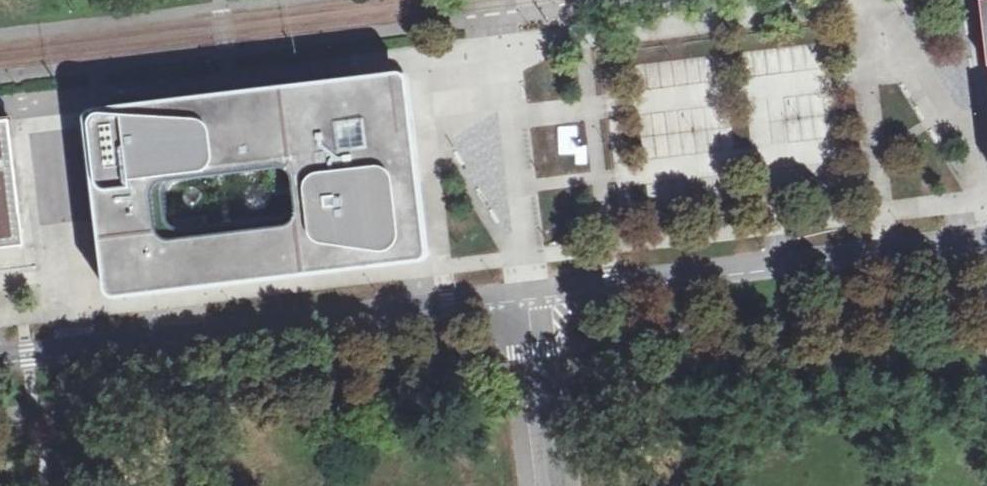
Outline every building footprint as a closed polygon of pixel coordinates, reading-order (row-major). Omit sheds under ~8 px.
[(973,1),(982,69),(986,68),(986,0),(984,0),(973,1)] [(308,270),(307,259),(343,255),(377,251),(379,262),(414,258),(417,257),(418,255),(418,253),(408,163),(399,146),(391,132),(399,115),(395,98),(383,88),(372,87),(359,88),(358,82),(359,82),(359,81),(359,80),(340,82),(318,96),(300,99),(300,101),(288,102),(286,88),(97,111),(94,112),(94,113),(93,115),(99,170),(103,177),(108,178),(120,177),(121,187),(122,198),(119,199),(116,201),(116,203),(119,283),(121,287),(124,290),(128,292),(132,292),(308,270)] [(0,122),(0,234),(5,233),(25,228),(23,214),(22,208),(11,121),(0,122)] [(9,248),(27,246),(25,228),(5,233),(0,234),(0,250),(9,248)]
